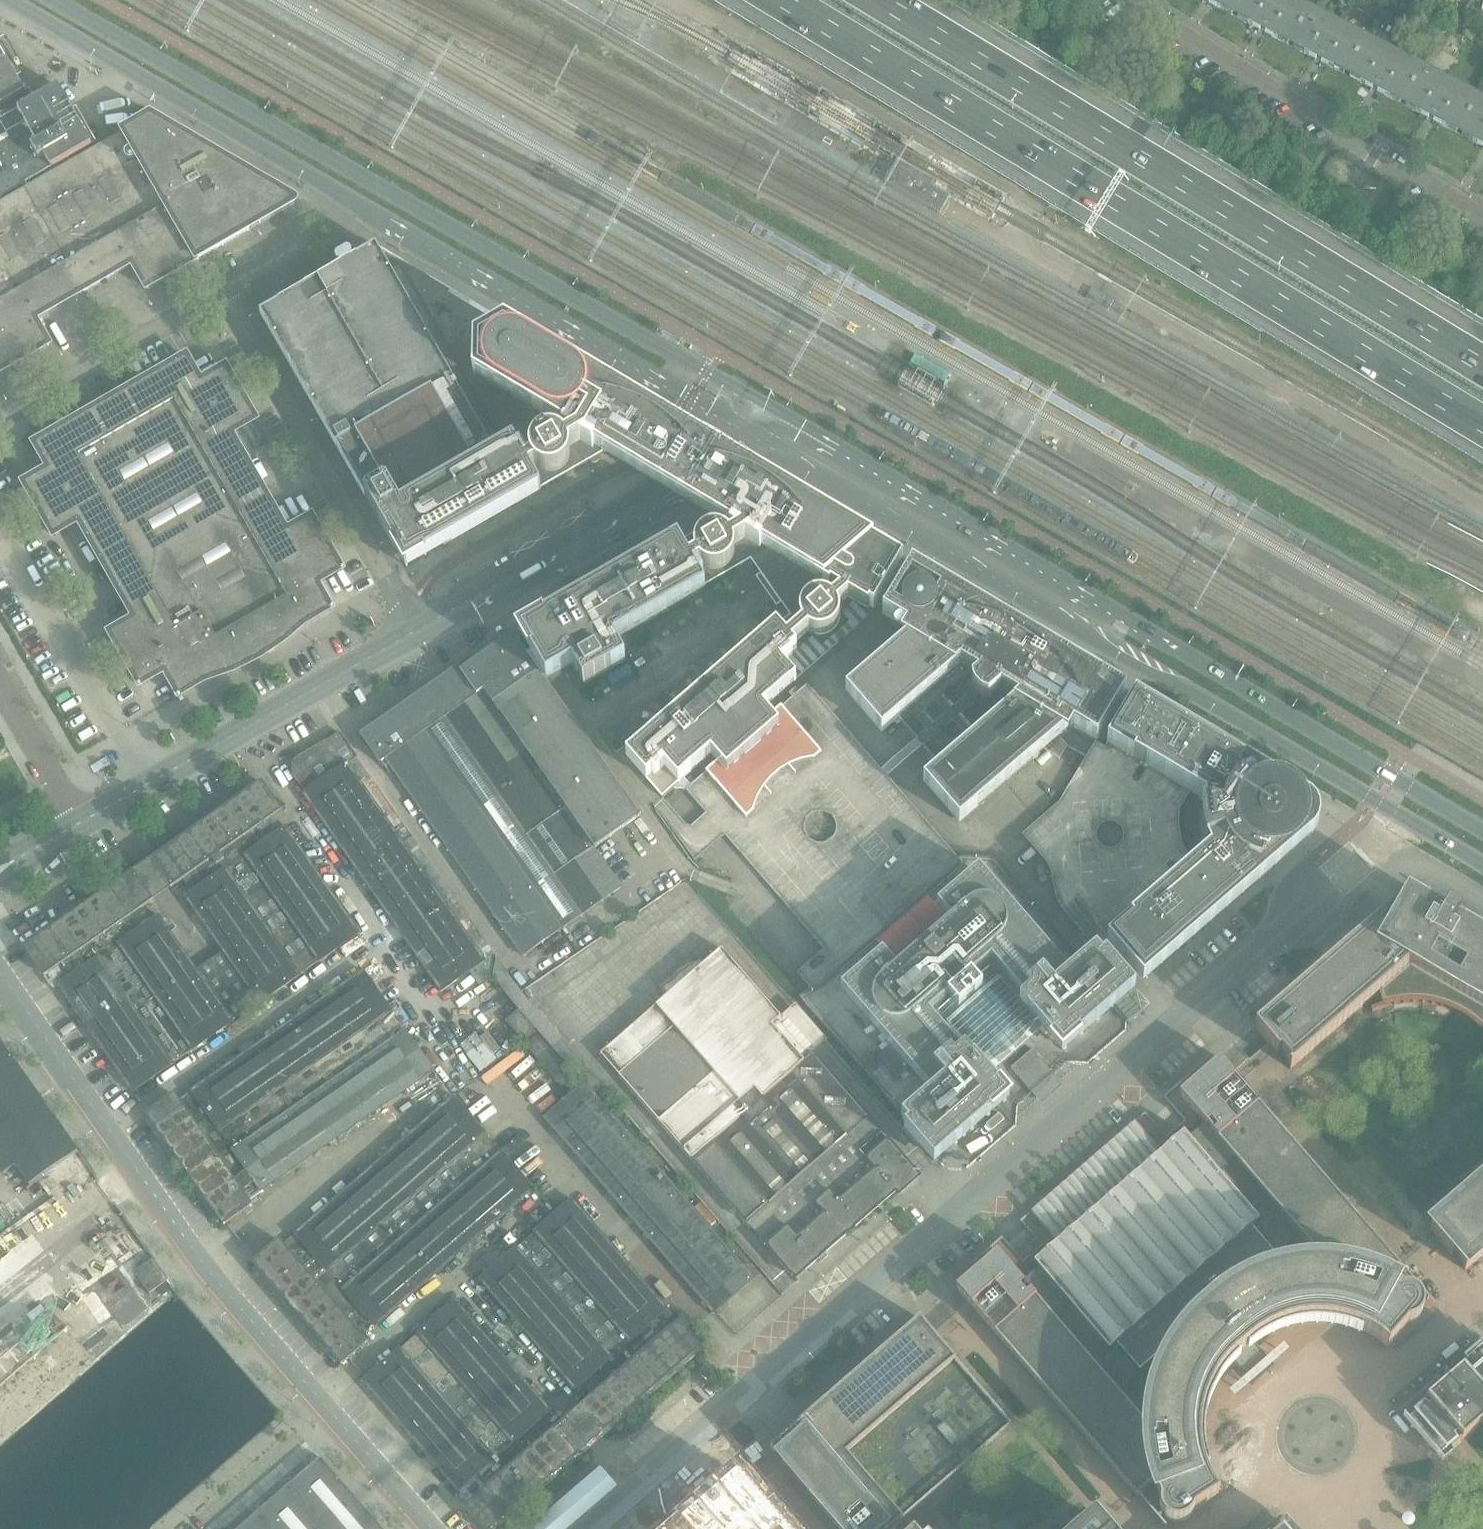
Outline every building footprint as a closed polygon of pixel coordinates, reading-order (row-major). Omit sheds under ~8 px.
[(1234,17),(1242,0),(1202,0),(1234,17)] [(1290,0),(1242,0),(1234,17),(1290,46),(1309,10),(1290,0)] [(1365,39),(1337,24),(1309,10),(1290,46),(1346,75),(1365,39)] [(1421,69),(1393,54),(1365,39),(1346,75),(1402,105),(1421,69)] [(0,48),(0,105),(25,91),(25,90),(24,90),(0,48)] [(1459,134),(1478,98),(1421,69),(1402,105),(1459,134)] [(78,123),(58,88),(59,88),(58,87),(35,100),(35,99),(22,107),(16,111),(0,120),(0,198),(29,181),(49,169),(69,158),(92,145),(91,144),(90,145),(84,133),(83,133),(81,130),(84,128),(80,121),(78,123)] [(1478,98),(1459,134),(1482,147),(1482,101),(1478,98)] [(295,204),(296,203),(296,201),(295,201),(150,117),(119,135),(73,162),(116,237),(132,265),(146,290),(192,263),(295,204)] [(49,169),(29,181),(31,185),(71,162),(69,158),(49,169)] [(116,237),(73,162),(71,162),(31,185),(25,189),(68,264),(84,292),(132,265),(116,237)] [(25,189),(0,203),(0,257),(20,292),(36,320),(84,292),(68,264),(25,189)] [(657,412),(527,336),(378,247),(376,248),(287,299),(260,314),(336,448),(406,569),(541,491),(540,490),(590,461),(592,463),(595,464),(597,462),(599,460),(599,457),(599,456),(603,453),(623,465),(673,495),(717,521),(679,543),(678,541),(533,624),(519,632),(533,652),(527,655),(529,659),(550,688),(564,680),(576,673),(583,685),(625,661),(613,639),(750,561),(765,581),(760,585),(776,607),(781,604),(789,616),(645,741),(644,739),(625,755),(662,797),(673,787),(672,786),(678,781),(683,777),(709,754),(723,742),(762,708),(795,679),(781,663),(797,648),(793,644),(808,631),(813,633),(819,635),(824,634),(830,632),(834,629),(837,624),(840,619),(840,613),(839,607),(838,605),(848,597),(868,609),(869,606),(874,609),(876,604),(886,587),(895,573),(903,559),(768,479),(754,464),(741,453),(724,441),(708,432),(692,424),(679,419),(674,417),(657,412)] [(0,257),(0,374),(50,345),(36,320),(20,292),(0,257)] [(287,531),(283,524),(232,435),(257,420),(226,366),(201,381),(187,356),(33,444),(48,469),(23,483),(53,537),(78,523),(129,611),(134,619),(109,633),(139,687),(164,672),(179,697),(204,683),(233,673),(259,660),(283,644),(308,623),(333,610),(318,585),(343,570),(312,516),(287,531)] [(1126,691),(1028,633),(1022,629),(1021,628),(1019,626),(1016,626),(912,565),(903,578),(882,614),(915,633),(912,636),(912,637),(865,677),(865,676),(863,677),(920,743),(975,807),(977,806),(976,805),(1058,735),(1067,746),(1087,758),(1098,739),(1117,706),(1126,691)] [(558,700),(550,688),(529,659),(527,655),(513,634),(478,659),(490,674),(475,684),(462,665),(417,697),(438,726),(444,722),(497,800),(512,790),(539,770),(594,850),(641,815),(640,814),(640,815),(639,814),(639,815),(558,700)] [(490,674),(478,659),(473,663),(470,659),(462,665),(475,684),(490,674)] [(723,742),(709,754),(718,764),(691,787),(683,777),(678,781),(706,814),(691,827),(687,826),(662,797),(657,801),(653,805),(695,861),(725,835),(824,949),(797,973),(811,989),(801,997),(905,1115),(930,1094),(908,1068),(896,1079),(877,1057),(889,1046),(841,990),(882,954),(897,970),(898,969),(875,942),(926,898),(949,925),(951,924),(937,907),(978,871),(1068,974),(1081,963),(993,861),(958,859),(884,774),(807,686),(770,718),(762,708),(723,742)] [(1143,982),(1312,835),(1316,831),(1319,826),(1320,820),(1319,814),(1317,809),(1314,804),(1309,800),(1135,696),(1107,744),(1190,793),(1203,801),(1201,807),(1199,821),(1200,834),(1203,846),(1204,848),(1206,847),(1208,853),(1196,863),(1110,938),(1107,941),(1143,982)] [(560,930),(480,813),(497,800),(444,722),(438,726),(417,697),(360,737),(361,738),(359,739),(369,753),(371,752),(379,763),(380,763),(383,766),(387,763),(515,947),(522,956),(560,930)] [(430,863),(348,747),(340,733),(298,757),(295,760),(292,765),(292,770),(293,774),(305,792),(303,794),(303,795),(304,794),(378,900),(430,863)] [(1180,834),(1179,827),(1179,821),(1180,810),(1190,793),(1107,744),(1098,739),(1087,758),(1060,803),(1022,836),(1046,862),(1048,865),(1050,869),(1052,874),(1053,878),(1054,884),(1056,894),(1057,899),(1058,903),(1060,906),(1062,909),(1068,905),(1075,898),(1110,938),(1196,863),(1184,850),(1181,841),(1180,834)] [(594,850),(539,770),(512,790),(539,829),(525,838),(553,878),(566,869),(594,907),(621,888),(594,850)] [(359,933),(286,828),(286,827),(278,833),(269,819),(281,811),(280,810),(262,783),(193,831),(212,858),(226,849),(309,968),(318,962),(360,933),(359,932),(359,933)] [(553,878),(525,838),(539,829),(512,790),(497,800),(480,813),(560,930),(582,915),(594,907),(566,869),(553,878)] [(309,968),(226,849),(212,858),(193,831),(152,860),(171,887),(183,879),(193,892),(186,897),(223,951),(196,971),(146,1005),(157,1021),(182,1057),(191,1050),(192,1051),(233,1022),(232,1021),(259,1004),(300,975),(309,968)] [(196,971),(158,916),(151,921),(142,908),(161,894),(171,887),(152,860),(142,866),(73,914),(92,941),(98,937),(108,951),(138,994),(146,1005),(196,971)] [(494,955),(430,863),(378,900),(441,990),(440,991),(441,992),(483,962),(494,955)] [(882,954),(841,990),(889,1046),(877,1057),(896,1079),(908,1068),(930,1094),(905,1115),(903,1117),(901,1119),(907,1126),(904,1129),(932,1162),(934,1164),(938,1160),(1009,1098),(979,1064),(985,1059),(989,1052),(999,1040),(1001,1041),(1003,1041),(1005,1039),(1006,1037),(1005,1035),(1018,1027),(1025,1025),(1032,1019),(1062,1053),(1114,1008),(1128,995),(1135,989),(1105,955),(1103,956),(1102,958),(1095,950),(1081,963),(1068,974),(978,871),(937,907),(951,924),(949,925),(926,898),(875,942),(898,969),(897,970),(882,954)] [(1250,1059),(1466,1308),(1481,1325),(1482,1324),(1482,945),(1482,921),(1443,898),(1442,900),(1444,902),(1435,917),(1406,901),(1398,915),(1390,911),(1255,1028),(1267,1043),(1259,1051),(1250,1059)] [(108,951),(98,937),(92,941),(73,914),(25,948),(54,990),(59,987),(60,986),(90,965),(90,964),(108,951)] [(917,1175),(812,1054),(821,1047),(827,1042),(795,1006),(789,1011),(781,1018),(722,950),(658,1005),(602,1054),(683,1150),(795,1279),(896,1191),(898,1194),(919,1177),(917,1175)] [(108,951),(90,964),(90,965),(60,986),(89,1028),(138,994),(108,951)] [(717,1314),(757,1279),(598,1094),(605,1086),(520,992),(517,989),(494,955),(483,962),(518,1010),(507,1021),(521,1039),(536,1030),(541,1036),(527,1046),(560,1083),(571,1074),(582,1087),(543,1121),(714,1316),(717,1314)] [(432,1071),(432,1073),(433,1072),(404,1030),(404,1031),(391,1013),(392,1012),(363,971),(362,971),(363,973),(193,1091),(192,1090),(191,1091),(192,1092),(179,1101),(175,1095),(152,1112),(147,1115),(224,1225),(227,1223),(251,1206),(248,1201),(263,1191),(262,1190),(432,1071)] [(157,1021),(146,1005),(138,994),(89,1028),(108,1055),(157,1021)] [(182,1057),(157,1021),(108,1055),(132,1091),(131,1092),(132,1092),(136,1089),(146,1082),(159,1073),(159,1074),(173,1064),(173,1063),(182,1057)] [(4,1174),(16,1166),(30,1186),(39,1179),(78,1152),(0,1040),(0,1168),(4,1174)] [(1063,1086),(1053,1074),(1032,1049),(1010,1068),(1041,1105),(1063,1086)] [(1422,1304),(1420,1299),(1417,1295),(1413,1292),(1408,1290),(1403,1291),(1395,1286),(1384,1280),(1400,1266),(1240,1082),(1220,1058),(1181,1092),(1176,1086),(1163,1097),(1184,1121),(1175,1129),(1166,1137),(1145,1113),(1020,1221),(1041,1245),(1032,1253),(1023,1261),(1002,1237),(990,1248),(995,1254),(956,1287),(976,1311),(1136,1495),(1153,1481),(1157,1493),(1160,1501),(1160,1503),(1160,1508),(1161,1513),(1164,1518),(1168,1521),(1173,1523),(1178,1523),(1183,1522),(1188,1519),(1191,1515),(1193,1511),(1218,1494),(1217,1492),(1211,1481),(1206,1468),(1202,1456),(1201,1443),(1200,1430),(1202,1417),(1205,1404),(1209,1392),(1215,1381),(1223,1370),(1231,1360),(1253,1385),(1275,1366),(1253,1341),(1256,1339),(1267,1332),(1279,1327),(1291,1323),(1304,1321),(1317,1320),(1330,1321),(1342,1323),(1355,1327),(1367,1332),(1378,1339),(1388,1347),(1408,1325),(1410,1324),(1415,1322),(1418,1319),(1421,1314),(1423,1309),(1422,1304)] [(500,1152),(493,1144),(486,1135),(453,1097),(452,1098),(453,1099),(296,1234),(295,1233),(295,1234),(301,1241),(289,1252),(283,1244),(282,1245),(279,1241),(256,1260),(253,1263),(341,1364),(349,1357),(367,1342),(363,1338),(363,1337),(357,1330),(369,1320),(375,1327),(376,1326),(375,1325),(434,1274),(402,1237),(500,1152)] [(434,1274),(531,1189),(533,1191),(534,1190),(500,1152),(402,1237),(434,1274)] [(667,1309),(572,1201),(573,1200),(572,1199),(555,1214),(534,1232),(534,1233),(526,1240),(622,1351),(649,1327),(659,1338),(671,1327),(660,1316),(667,1309)] [(622,1351),(526,1240),(517,1247),(479,1280),(481,1282),(482,1281),(574,1388),(573,1389),(575,1390),(582,1384),(592,1396),(604,1386),(594,1374),(622,1351)] [(153,1258),(134,1272),(149,1294),(157,1288),(165,1283),(168,1280),(153,1258)] [(549,1410),(456,1303),(457,1302),(455,1301),(417,1334),(406,1343),(504,1452),(531,1428),(541,1440),(555,1429),(544,1417),(551,1410),(550,1409),(549,1410)] [(603,1431),(704,1343),(695,1333),(682,1318),(678,1322),(678,1321),(671,1327),(659,1338),(604,1386),(592,1396),(581,1405),(603,1431)] [(770,1449),(840,1528),(896,1528),(894,1527),(1012,1425),(940,1342),(920,1319),(770,1449)] [(504,1452),(406,1343),(401,1349),(400,1348),(366,1378),(362,1382),(363,1382),(364,1381),(458,1490),(457,1491),(458,1491),(455,1493),(466,1506),(486,1486),(476,1475),(504,1452)] [(1462,1370),(1431,1396),(1415,1410),(1418,1414),(1408,1422),(1438,1456),(1448,1448),(1451,1451),(1467,1437),(1482,1423),(1482,1351),(1462,1370)] [(587,1445),(603,1431),(581,1405),(555,1429),(541,1440),(537,1443),(486,1486),(466,1506),(464,1507),(483,1528),(490,1528),(587,1445)] [(1467,1437),(1451,1451),(1448,1448),(1438,1456),(1443,1462),(1442,1463),(1403,1417),(1372,1444),(1317,1492),(1286,1519),(1294,1528),(1482,1528),(1482,1423),(1467,1437)] [(321,1458),(285,1489),(321,1528),(382,1528),(321,1458)] [(673,1528),(791,1528),(740,1471),(673,1528)] [(285,1489),(254,1516),(265,1528),(321,1528),(285,1489)] [(254,1516),(239,1528),(265,1528),(254,1516)] [(1096,1519),(1084,1528),(1105,1528),(1096,1519)]
